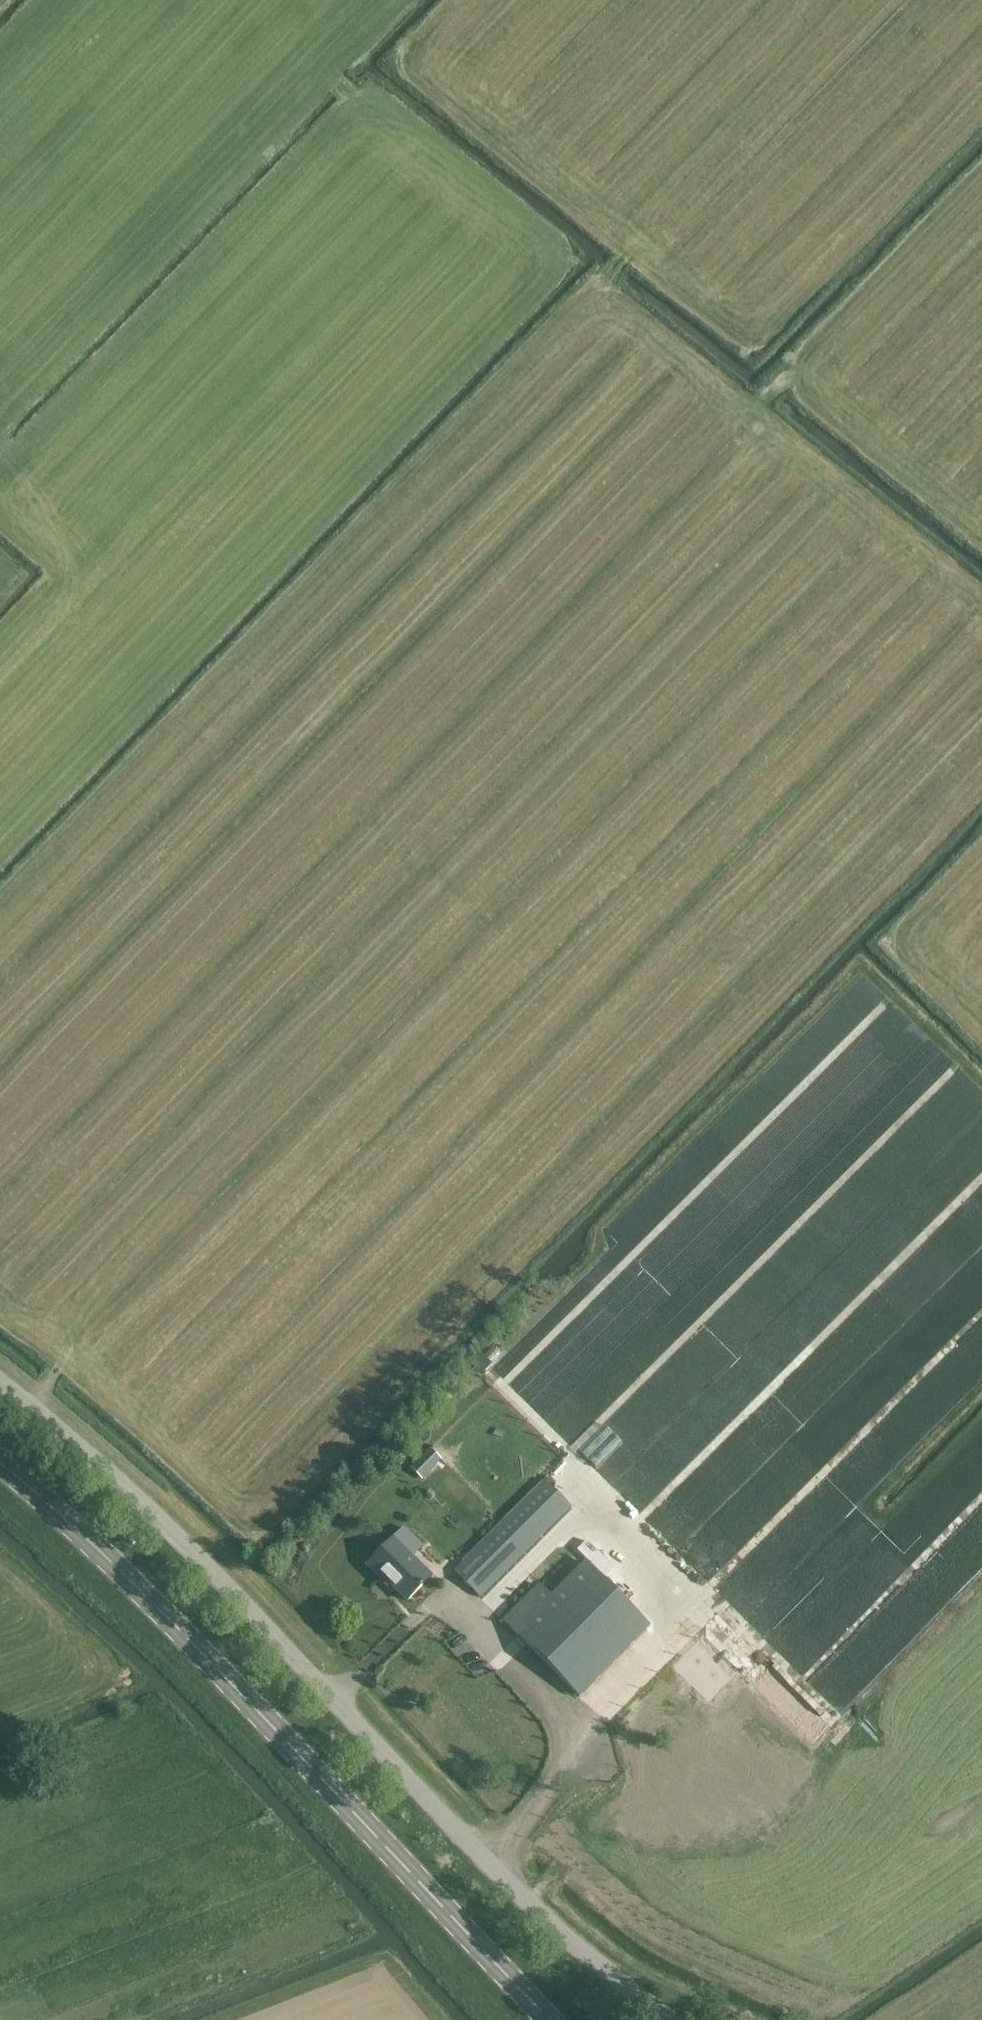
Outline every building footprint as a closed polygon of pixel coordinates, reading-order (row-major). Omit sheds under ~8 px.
[(602,1423),(575,1448),(592,1467),(619,1442),(602,1423)] [(572,1505),(545,1479),(453,1570),(481,1596),(572,1505)] [(389,1583),(407,1600),(432,1575),(412,1555),(423,1544),(406,1526),(371,1561),(382,1572),(378,1577),(387,1585),(389,1583)] [(503,1619),(580,1696),(651,1625),(585,1560),(551,1594),(540,1583),(503,1619)]
